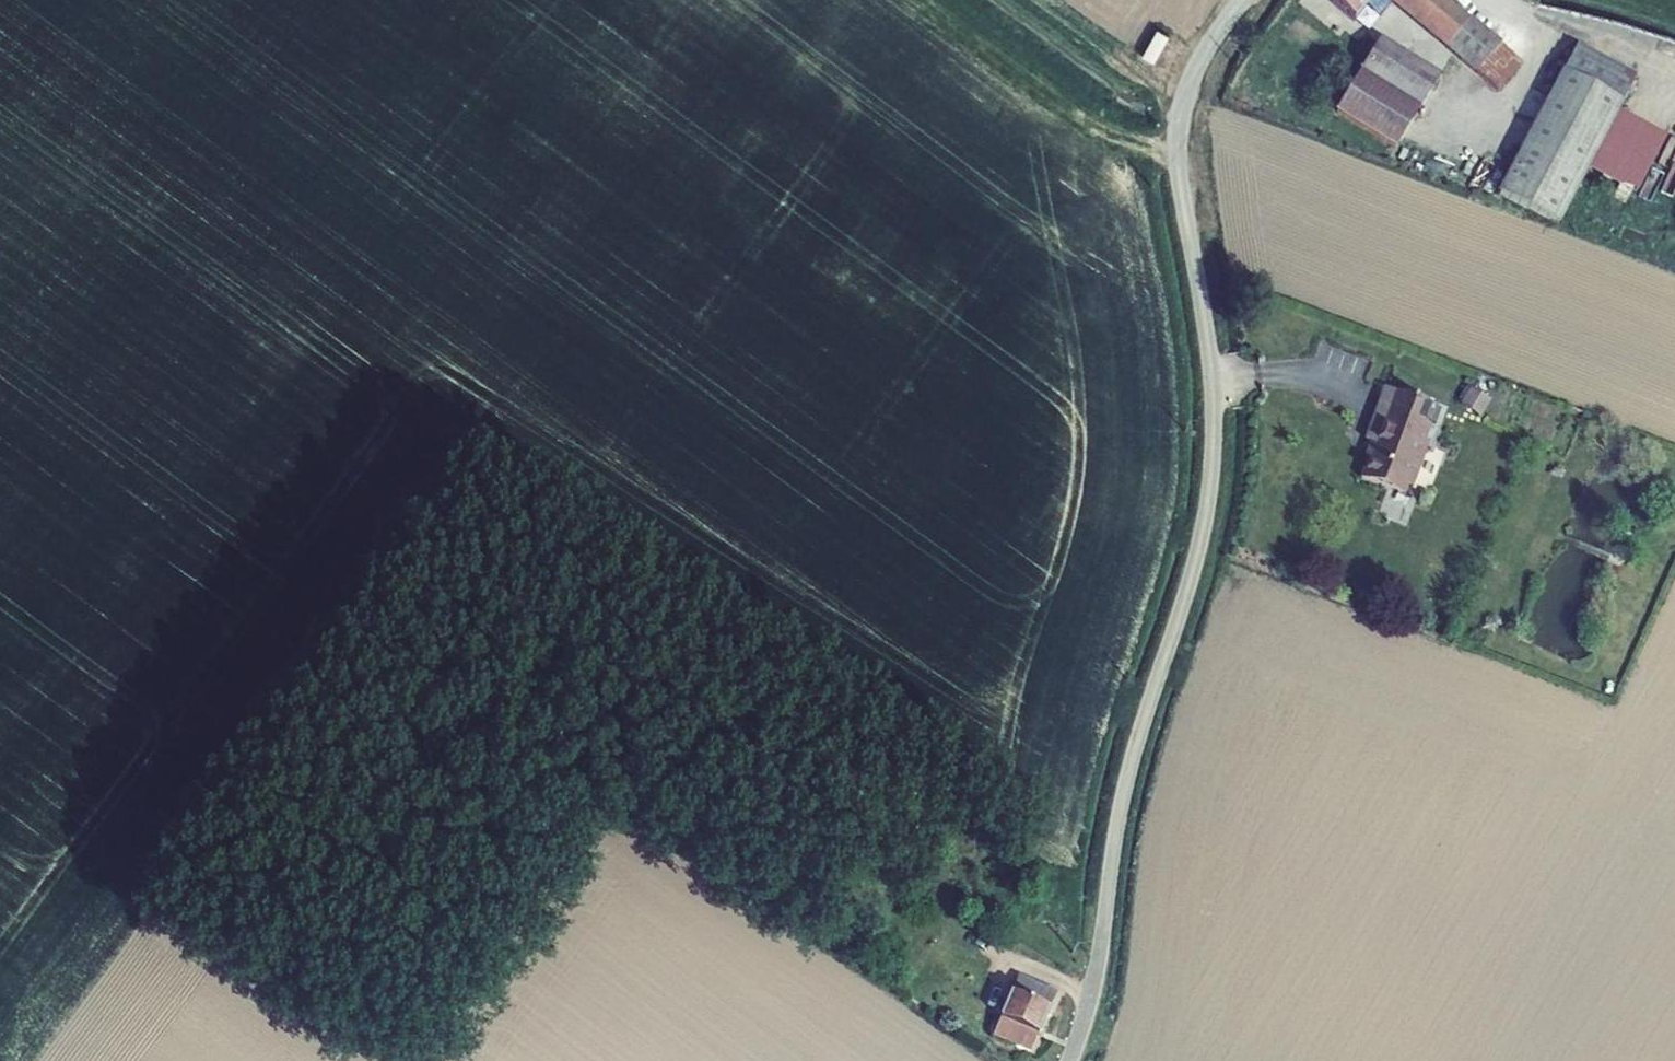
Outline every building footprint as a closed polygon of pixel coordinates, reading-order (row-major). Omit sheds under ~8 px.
[(1351,22),(1358,13),(1359,14),(1365,7),(1371,0),(1328,0),(1351,22)] [(1391,5),(1390,4),(1392,1),(1390,0),(1371,0),(1365,7),(1379,18),(1391,5)] [(1392,1),(1390,4),(1391,5),(1475,75),(1476,74),(1500,46),(1502,44),(1471,18),(1469,20),(1445,0),(1390,0),(1392,1)] [(1169,36),(1159,29),(1143,55),(1153,62),(1169,36)] [(1380,40),(1334,114),(1394,150),(1439,77),(1380,40)] [(1500,46),(1476,74),(1498,93),(1522,64),(1500,46)] [(1577,46),(1563,72),(1622,104),(1636,77),(1577,46)] [(1561,72),(1495,199),(1559,229),(1588,173),(1619,114),(1624,105),(1622,104),(1563,72),(1561,72)] [(1666,138),(1619,114),(1588,173),(1636,197),(1666,138)] [(1384,388),(1364,440),(1369,443),(1374,445),(1367,462),(1360,481),(1404,497),(1408,488),(1412,490),(1428,444),(1425,442),(1431,428),(1424,426),(1430,407),(1384,388)] [(1462,402),(1470,390),(1467,388),(1459,400),(1462,402)] [(1491,402),(1471,389),(1470,390),(1462,402),(1460,406),(1480,419),(1491,402)] [(1437,410),(1430,407),(1424,426),(1431,428),(1437,410)] [(1367,462),(1374,445),(1369,443),(1362,460),(1367,462)] [(1018,978),(992,1040),(1030,1056),(1058,994),(1018,978)]
